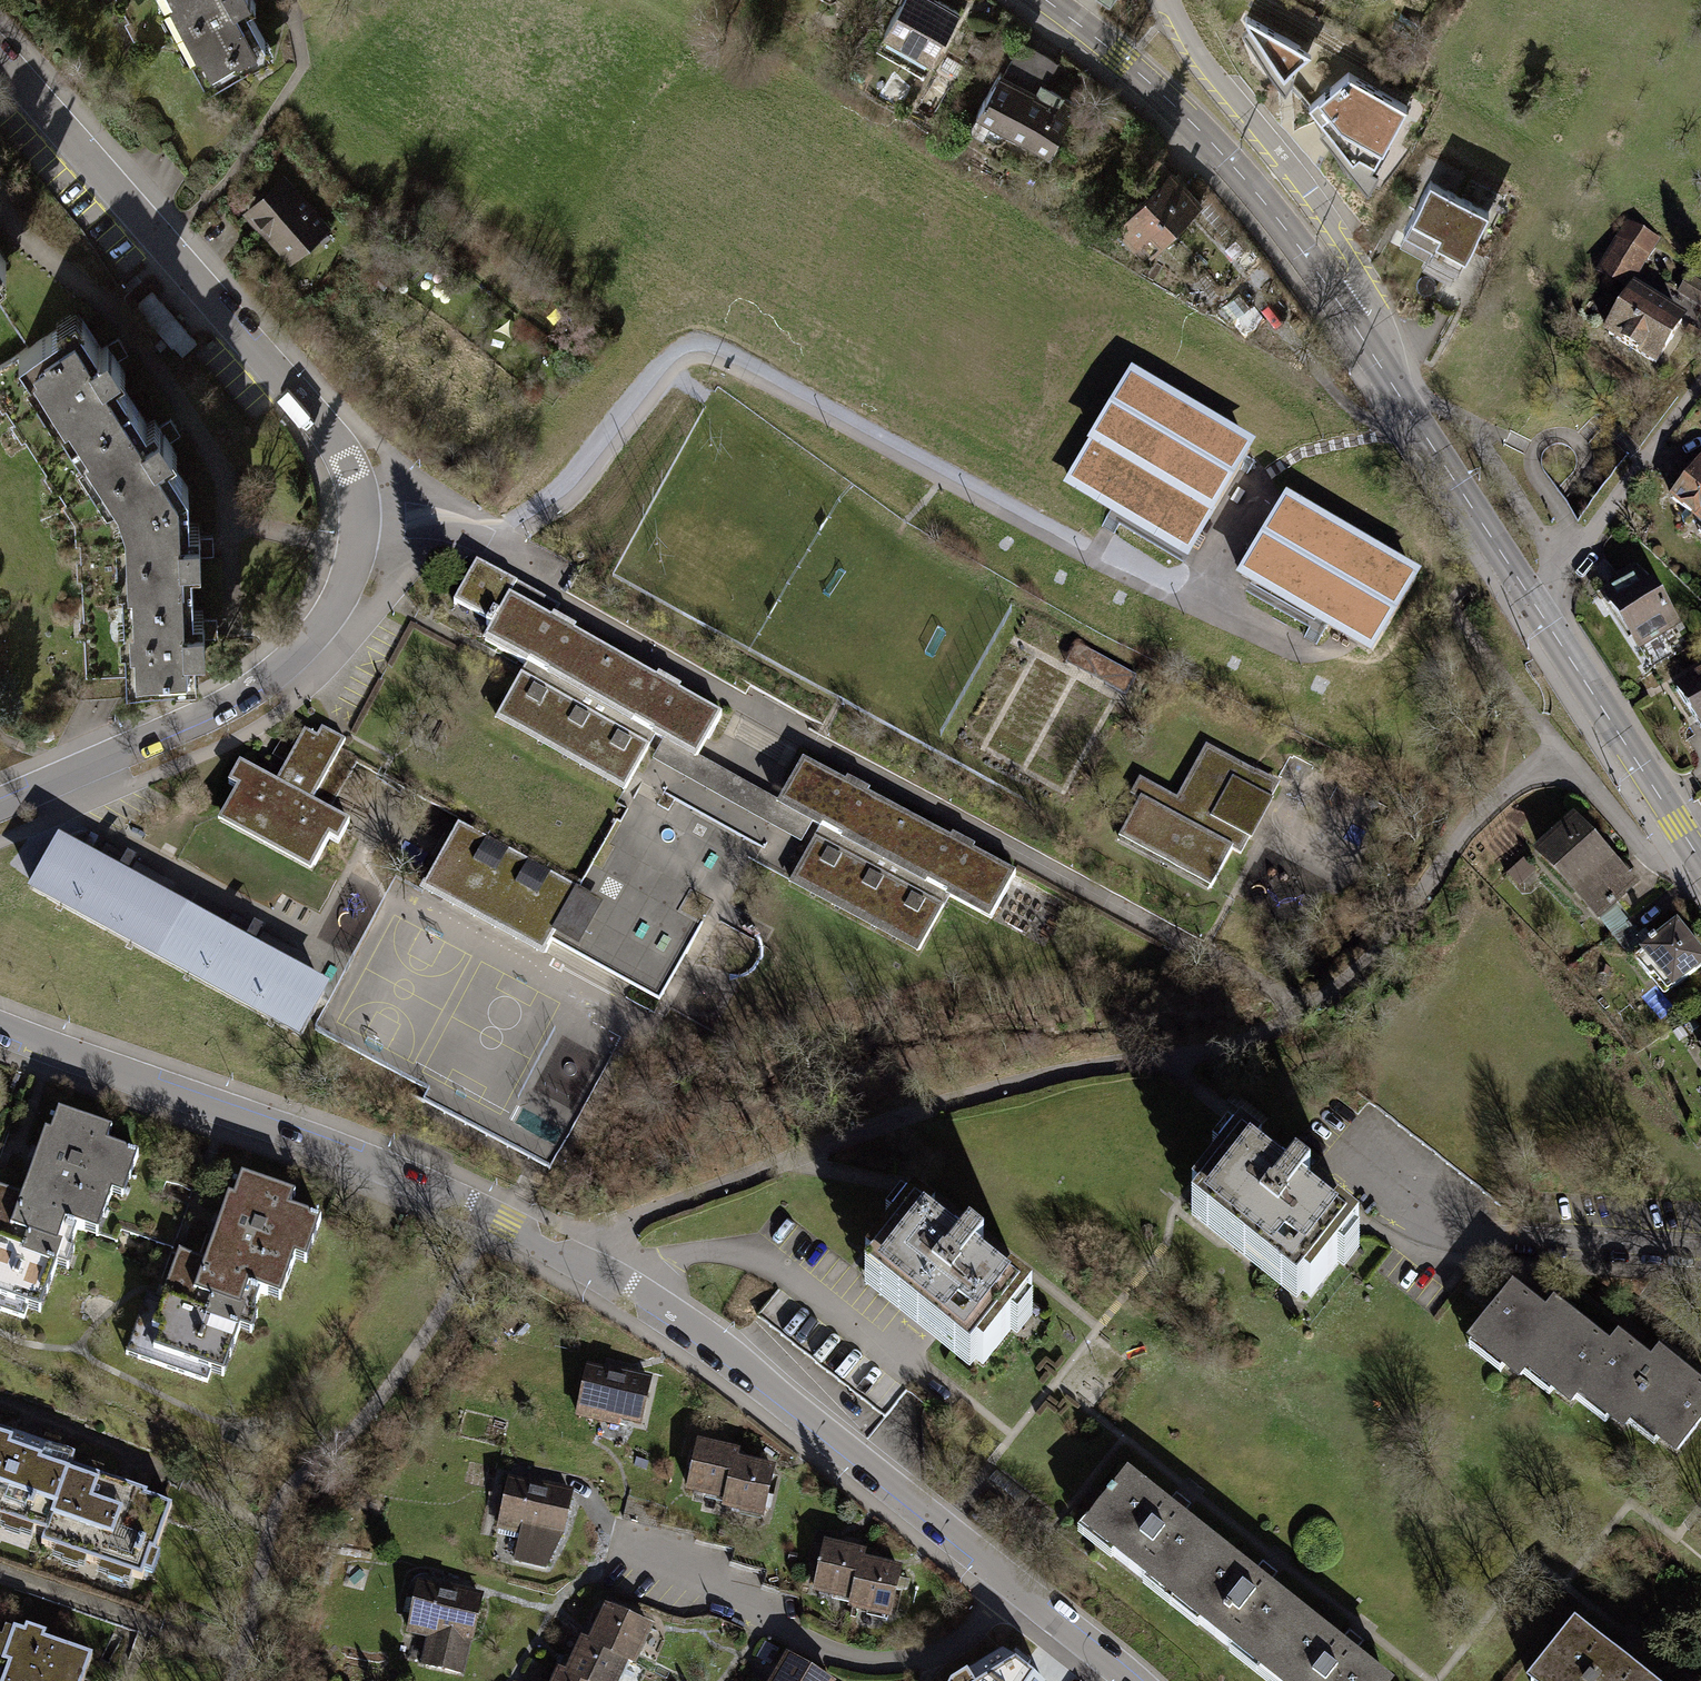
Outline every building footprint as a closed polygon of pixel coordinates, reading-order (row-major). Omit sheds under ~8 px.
[(114,1),(124,19),(132,14),(142,32),(135,36),(143,50),(176,31),(207,83),(268,48),(241,1),(242,0),(117,0),(114,1)] [(883,31),(908,45),(900,59),(922,72),(958,10),(940,0),(901,0),(883,31)] [(1284,76),(1308,52),(1246,17),(1284,76)] [(1020,46),(1003,73),(1035,92),(1041,81),(1051,65),(1020,46)] [(1076,102),(1041,81),(1035,92),(1003,73),(1000,71),(977,110),(1046,152),(1076,102)] [(1407,107),(1349,74),(1310,105),(1353,158),(1360,153),(1375,162),(1407,107)] [(1198,202),(1168,171),(1146,193),(1122,218),(1152,248),(1198,202)] [(285,180),(249,211),(286,254),(322,223),(285,180)] [(1401,229),(1430,245),(1457,196),(1428,180),(1401,229)] [(1487,212),(1457,196),(1430,245),(1426,252),(1456,269),(1487,212)] [(1631,222),(1601,275),(1625,288),(1655,236),(1631,222)] [(1687,278),(1678,292),(1700,306),(1700,286),(1687,278)] [(151,289),(134,303),(171,346),(175,343),(183,353),(197,342),(151,289)] [(1633,291),(1607,333),(1655,362),(1681,320),(1633,291)] [(33,457),(129,397),(112,371),(121,366),(117,359),(127,353),(117,336),(98,348),(78,316),(0,365),(0,390),(9,405),(4,408),(14,424),(19,421),(28,435),(22,439),(33,457)] [(1254,446),(1132,374),(1065,488),(1187,560),(1254,446)] [(73,500),(83,519),(188,487),(162,450),(172,446),(169,441),(178,433),(168,416),(150,428),(129,397),(33,457),(45,474),(50,469),(61,483),(55,488),(65,505),(73,500)] [(1671,498),(1700,522),(1700,461),(1671,498)] [(80,580),(80,598),(192,595),(190,557),(212,555),(213,534),(198,535),(197,530),(189,530),(188,487),(83,519),(85,542),(78,543),(79,559),(87,559),(86,577),(80,580)] [(1284,490),(1235,573),(1371,653),(1420,571),(1284,490)] [(485,628),(491,631),(509,599),(532,611),(538,599),(477,565),(454,606),(488,624),(485,628)] [(1622,582),(1603,593),(1637,647),(1675,623),(1657,595),(1651,599),(1632,570),(1620,578),(1622,582)] [(193,617),(192,595),(80,598),(81,620),(88,619),(89,637),(84,637),(85,673),(94,673),(124,672),(172,670),(172,660),(194,660),(194,641),(204,641),(204,635),(218,635),(217,616),(193,617)] [(721,714),(532,611),(509,599),(491,631),(484,643),(527,666),(497,721),(624,790),(655,736),(663,740),(697,758),(721,714)] [(1136,676),(1077,644),(1066,664),(1125,696),(1136,676)] [(124,672),(94,673),(83,692),(68,692),(70,700),(148,695),(146,687),(125,688),(124,672)] [(1676,688),(1700,728),(1700,673),(1676,688)] [(348,824),(329,814),(311,805),(340,752),(342,748),(327,739),(325,743),(305,732),(276,784),(239,764),(229,785),(238,789),(223,816),(315,865),(329,839),(338,844),(348,824)] [(697,758),(663,740),(652,760),(776,828),(800,841),(811,821),(779,802),(697,758)] [(1241,853),(1248,839),(1249,837),(1212,817),(1233,780),(1249,788),(1256,772),(1206,745),(1176,798),(1140,778),(1131,794),(1139,799),(1118,838),(1211,888),(1232,849),(1241,853)] [(357,762),(340,752),(311,805),(329,814),(357,762)] [(821,826),(790,881),(919,951),(948,896),(991,919),(1015,874),(803,759),(779,802),(811,821),(821,826)] [(1279,784),(1256,772),(1249,788),(1233,780),(1212,817),(1249,837),(1248,839),(1252,840),(1263,819),(1274,799),(1272,798),(1279,784)] [(1573,823),(1540,854),(1599,916),(1636,881),(1621,865),(1617,868),(1573,823)] [(543,956),(554,937),(579,949),(605,903),(576,889),(458,826),(422,891),(543,956)] [(602,844),(554,937),(664,995),(713,903),(602,844)] [(32,888),(160,958),(183,915),(56,845),(32,888)] [(1635,956),(1665,994),(1700,965),(1700,957),(1673,922),(1671,923),(1663,914),(1645,929),(1651,937),(1646,941),(1649,945),(1635,956)] [(325,993),(183,915),(160,958),(302,1036),(325,993)] [(433,1086),(431,1090),(425,1102),(550,1169),(562,1147),(551,1141),(549,1145),(539,1140),(536,1143),(433,1086)] [(22,1318),(32,1288),(46,1292),(61,1249),(67,1252),(75,1229),(97,1236),(101,1226),(163,1247),(168,1234),(175,1236),(187,1202),(162,1194),(166,1183),(148,1177),(141,1196),(114,1186),(118,1176),(128,1180),(137,1154),(105,1144),(110,1130),(57,1112),(49,1135),(43,1132),(21,1197),(0,1190),(0,1310),(22,1318)] [(9,1125),(0,1122),(0,1150),(9,1125)] [(1239,1143),(1192,1201),(1213,1219),(1210,1222),(1229,1238),(1231,1235),(1268,1265),(1266,1268),(1285,1284),(1289,1280),(1308,1296),(1358,1235),(1337,1218),(1327,1230),(1302,1210),(1306,1205),(1301,1201),(1310,1190),(1295,1179),(1286,1190),(1281,1185),(1276,1190),(1251,1170),(1260,1159),(1239,1143)] [(142,1342),(136,1359),(206,1382),(216,1353),(229,1357),(244,1313),(252,1316),(260,1293),(267,1295),(272,1279),(286,1284),(301,1239),(312,1243),(320,1219),(288,1209),(293,1193),(240,1176),(233,1199),(227,1197),(205,1262),(177,1252),(161,1300),(145,1295),(130,1338),(142,1342)] [(913,1209),(866,1268),(887,1285),(884,1289),(903,1304),(905,1301),(942,1331),(940,1334),(959,1350),(963,1346),(982,1362),(1032,1301),(1011,1284),(1001,1296),(976,1276),(980,1271),(975,1267),(984,1257),(969,1245),(960,1256),(955,1251),(950,1257),(925,1236),(934,1225),(913,1209)] [(1571,1399),(1580,1388),(1608,1352),(1566,1318),(1574,1308),(1558,1296),(1543,1314),(1511,1289),(1494,1310),(1472,1338),(1519,1375),(1528,1364),(1571,1399)] [(1608,1352),(1580,1388),(1625,1423),(1633,1413),(1678,1448),(1698,1423),(1700,1420),(1700,1391),(1670,1366),(1678,1356),(1665,1345),(1648,1366),(1617,1342),(1608,1352)] [(586,1367),(575,1413),(600,1419),(601,1412),(639,1421),(648,1382),(586,1367)] [(44,1535),(68,1465),(72,1455),(0,1430),(0,1519),(44,1535)] [(695,1445),(686,1487),(725,1496),(732,1462),(734,1453),(695,1445)] [(772,1470),(732,1462),(725,1496),(723,1505),(763,1513),(772,1470)] [(41,1545),(140,1579),(142,1570),(152,1574),(159,1555),(154,1553),(170,1506),(146,1498),(148,1492),(68,1465),(44,1535),(41,1545)] [(1148,1573),(1175,1595),(1214,1546),(1178,1518),(1185,1510),(1171,1498),(1163,1508),(1127,1479),(1115,1495),(1109,1491),(1105,1497),(1108,1500),(1088,1525),(1117,1548),(1112,1555),(1143,1580),(1148,1573)] [(506,1482),(497,1528),(520,1532),(522,1526),(562,1534),(570,1494),(506,1482)] [(522,1526),(520,1532),(514,1558),(545,1564),(562,1534),(522,1526)] [(822,1556),(815,1588),(851,1596),(858,1563),(860,1555),(837,1550),(839,1540),(815,1534),(810,1553),(822,1556)] [(1251,1576),(1214,1546),(1175,1595),(1203,1617),(1198,1623),(1230,1648),(1235,1642),(1263,1664),(1301,1616),(1265,1588),(1273,1578),(1258,1566),(1251,1576)] [(897,1571),(858,1563),(851,1596),(849,1605),(888,1613),(897,1571)] [(417,1586),(408,1631),(429,1635),(424,1664),(459,1671),(466,1637),(471,1638),(479,1598),(417,1586)] [(590,1627),(584,1640),(623,1659),(629,1662),(640,1639),(646,1626),(608,1608),(597,1630),(590,1627)] [(1301,1616),(1263,1664),(1285,1680),(1383,1680),(1351,1656),(1358,1647),(1343,1636),(1336,1644),(1301,1616)] [(1575,1621),(1527,1680),(1650,1680),(1575,1621)] [(91,1655),(43,1640),(45,1633),(25,1627),(24,1632),(12,1628),(0,1665),(0,1680),(82,1680),(91,1655)] [(623,1659),(584,1640),(574,1661),(567,1658),(560,1672),(580,1680),(613,1680),(623,1659)] [(769,1680),(837,1680),(787,1651),(769,1680)] [(1000,1655),(957,1680),(1033,1680),(1000,1655)] [(560,1672),(556,1680),(580,1680),(560,1672)]
